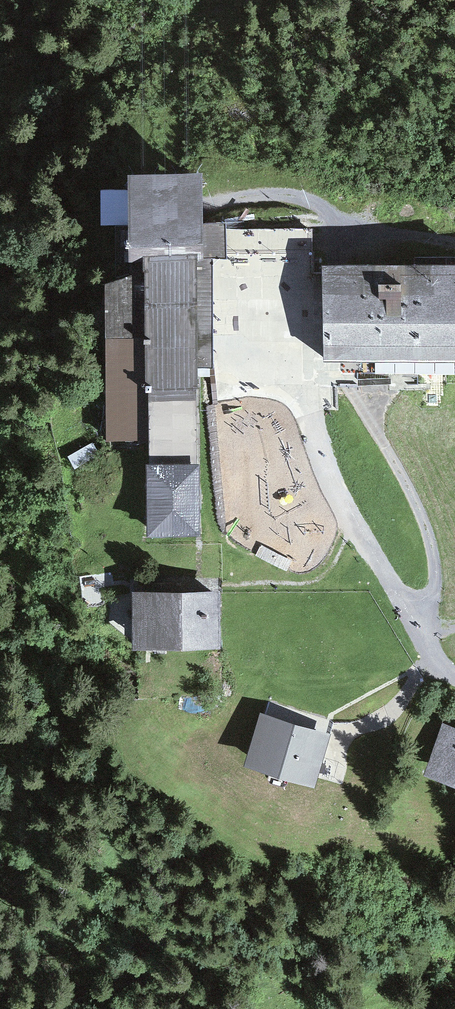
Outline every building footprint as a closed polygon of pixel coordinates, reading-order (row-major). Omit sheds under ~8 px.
[(129,273),(105,282),(106,439),(149,439),(148,534),(201,534),(199,461),(197,368),(212,368),(213,279),(213,258),(226,259),(224,222),(203,222),(202,203),(202,170),(128,171),(129,273)] [(322,263),(323,357),(454,357),(454,261),(322,263)] [(218,589),(133,590),(134,648),(219,647),(218,589)] [(329,731),(261,712),(248,758),(316,777),(329,731)] [(442,721),(427,767),(454,776),(454,725),(442,721)]
